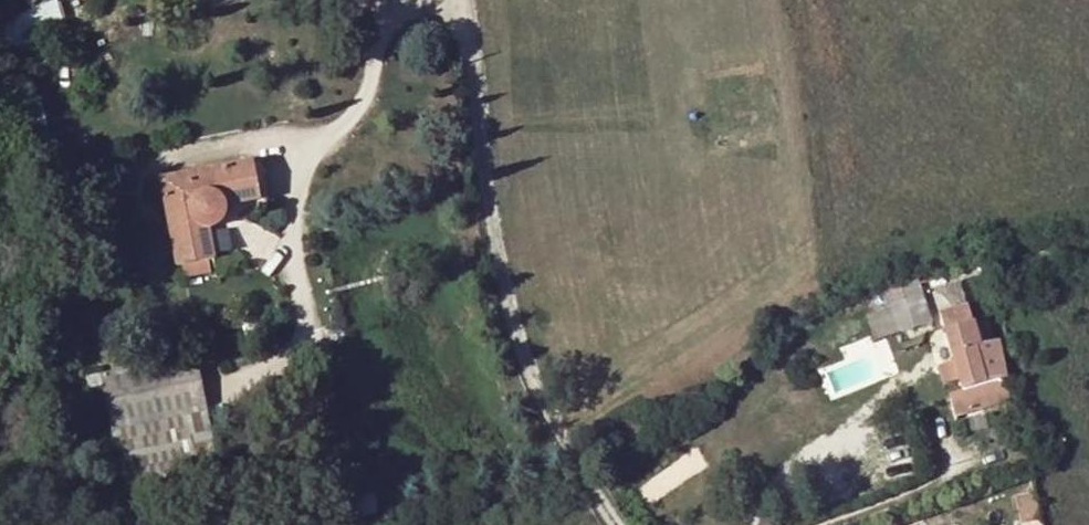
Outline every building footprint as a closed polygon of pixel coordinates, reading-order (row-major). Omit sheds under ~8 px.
[(10,45),(68,32),(61,0),(55,0),(2,12),(10,45)] [(249,164),(156,182),(173,270),(210,262),(205,229),(215,226),(220,221),(224,215),(225,208),(256,202),(249,164)] [(915,281),(881,291),(885,306),(886,310),(865,317),(873,343),(895,335),(928,325),(920,295),(915,281)] [(965,305),(937,314),(968,414),(996,405),(994,395),(1007,393),(998,343),(993,345),(991,337),(995,336),(993,328),(985,329),(984,323),(972,327),(965,305)] [(192,356),(99,375),(109,431),(203,416),(192,356)] [(1035,497),(1015,501),(1018,524),(1040,524),(1035,497)]
